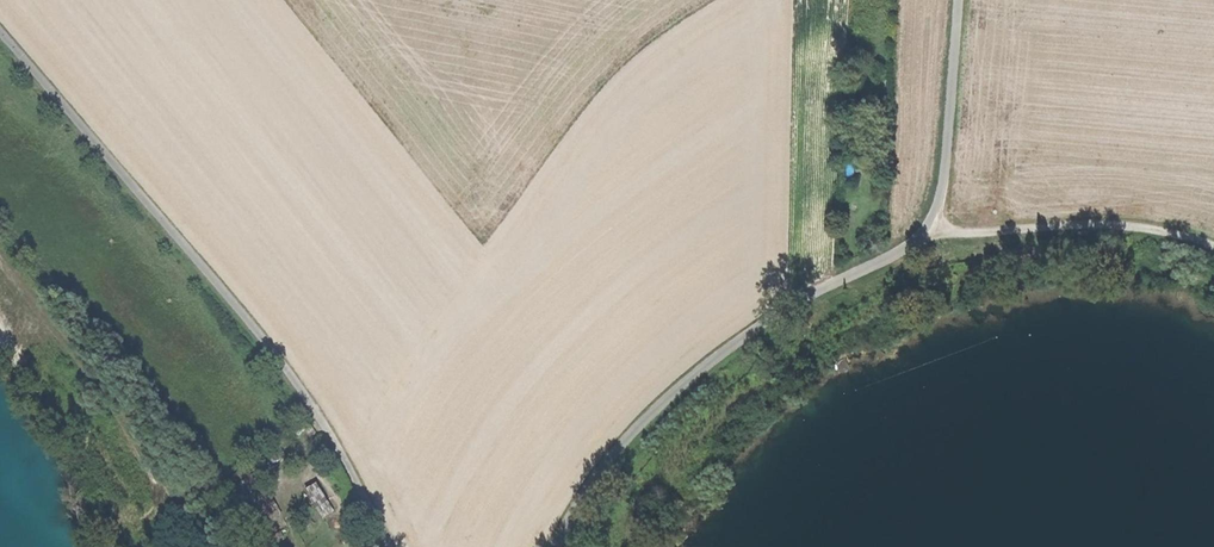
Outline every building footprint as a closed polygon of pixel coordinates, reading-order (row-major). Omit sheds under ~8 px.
[(885,80),(869,81),(869,88),(885,88),(885,80)] [(334,512),(319,486),(308,493),(324,519),(334,512)]
